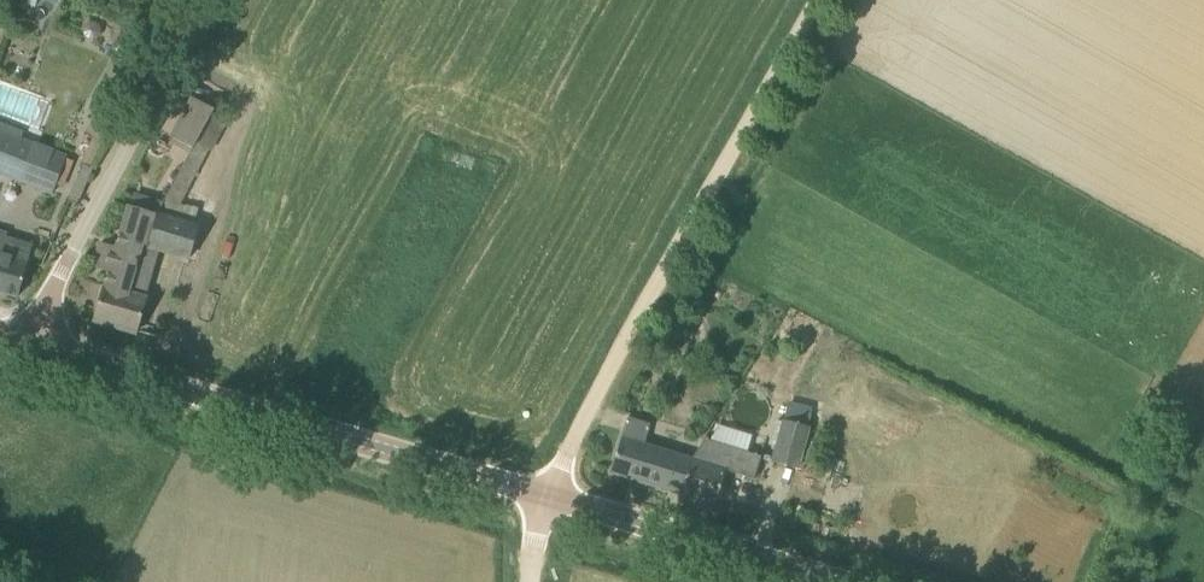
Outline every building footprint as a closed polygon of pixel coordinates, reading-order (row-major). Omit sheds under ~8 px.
[(228,117),(193,98),(172,136),(207,155),(228,117)] [(95,137),(92,144),(100,148),(112,126),(103,121),(95,137)] [(73,161),(0,132),(0,174),(4,175),(6,170),(61,191),(73,161)] [(109,271),(105,286),(129,293),(143,244),(148,245),(157,215),(129,206),(116,247),(101,243),(94,267),(109,271)] [(129,293),(105,286),(95,319),(136,331),(160,249),(190,257),(199,225),(158,213),(157,215),(148,245),(143,244),(129,293)] [(18,297),(33,244),(7,237),(9,232),(0,229),(0,291),(18,297)] [(685,318),(678,333),(690,339),(697,324),(685,318)] [(737,374),(729,362),(717,369),(725,382),(737,374)] [(792,394),(784,422),(777,445),(772,462),(797,469),(809,427),(807,427),(814,400),(792,394)] [(629,417),(622,436),(610,472),(681,494),(692,458),(645,443),(651,425),(629,417)] [(777,420),(771,443),(777,445),(784,422),(777,420)] [(754,478),(759,461),(760,456),(704,439),(692,458),(681,494),(715,504),(726,469),(754,478)] [(806,448),(802,461),(818,466),(822,452),(806,448)] [(831,475),(836,459),(823,454),(818,471),(831,475)]
